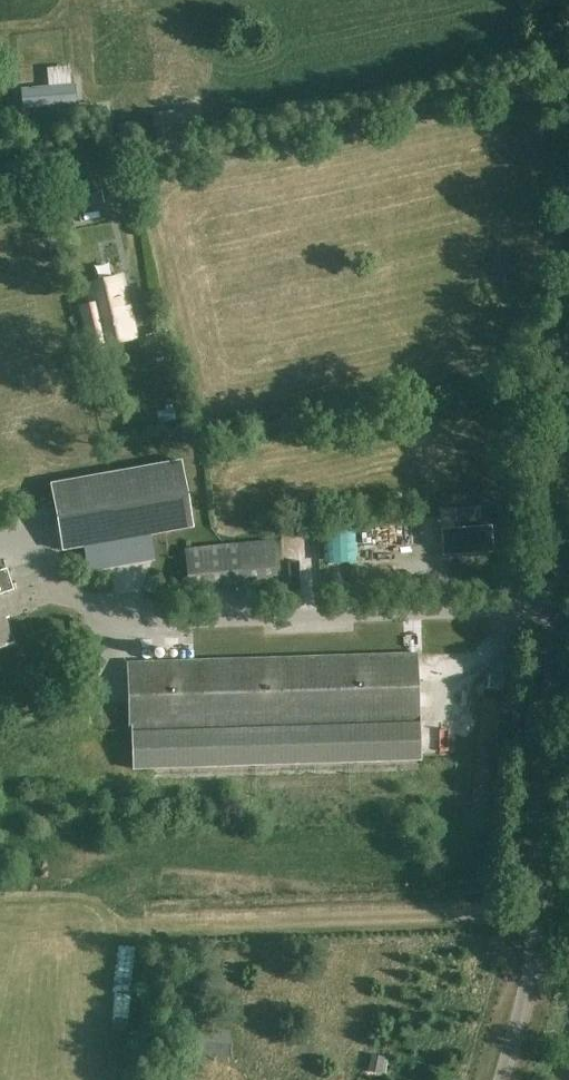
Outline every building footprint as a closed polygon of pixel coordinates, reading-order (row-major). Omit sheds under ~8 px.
[(48,87),(21,89),(22,108),(76,103),(74,84),(71,85),(48,87)] [(73,210),(104,203),(99,181),(68,188),(73,210)] [(136,339),(128,308),(125,308),(118,278),(86,286),(100,347),(136,339)] [(182,461),(50,484),(62,550),(193,527),(182,461)] [(488,504),(452,506),(453,520),(489,517),(488,504)] [(442,558),(492,554),(491,528),(440,531),(442,558)] [(188,592),(241,587),(276,584),(272,543),(184,552),(188,592)] [(7,568),(0,571),(0,647),(13,643),(5,619),(8,618),(0,594),(14,590),(7,568)] [(129,730),(131,729),(132,769),(421,760),(418,654),(127,663),(129,730)] [(230,1032),(186,1028),(183,1054),(228,1058),(230,1032)]
